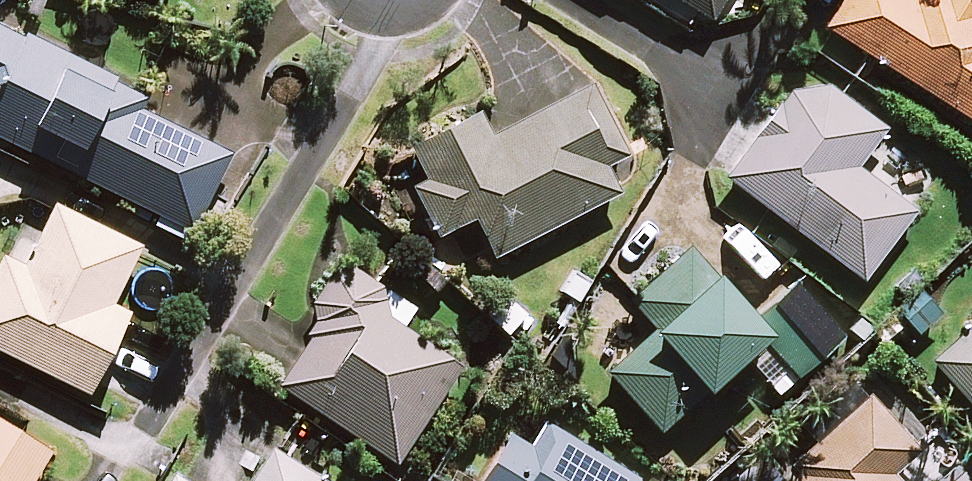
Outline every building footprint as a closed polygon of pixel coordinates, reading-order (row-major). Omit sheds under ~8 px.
[(709,19),(722,0),(679,0),(709,19)] [(962,0),(843,0),(826,27),(971,121),(971,6),(962,0)] [(0,23),(0,140),(195,232),(232,154),(141,111),(149,94),(0,23)] [(882,129),(799,66),(719,171),(860,279),(912,211),(854,166),(882,129)] [(486,131),(477,113),(410,148),(427,179),(412,187),(437,236),(473,217),(493,256),(642,179),(589,78),(486,131)] [(56,207),(26,268),(4,258),(0,267),(0,350),(91,393),(128,314),(112,306),(140,247),(56,207)] [(751,318),(688,247),(629,299),(655,329),(605,374),(656,432),(763,338),(796,376),(841,337),(792,282),(751,318)] [(327,281),(310,307),(308,326),(297,344),(273,381),(395,463),(459,367),(398,326),(411,307),(341,261),(327,281)] [(931,361),(971,406),(971,324),(931,361)] [(763,480),(884,480),(918,447),(866,394),(794,464),(787,457),(763,480)] [(0,421),(0,480),(33,480),(50,452),(0,421)] [(544,422),(532,440),(512,428),(479,480),(640,480),(544,422)] [(271,450),(252,480),(321,480),(271,450)]
